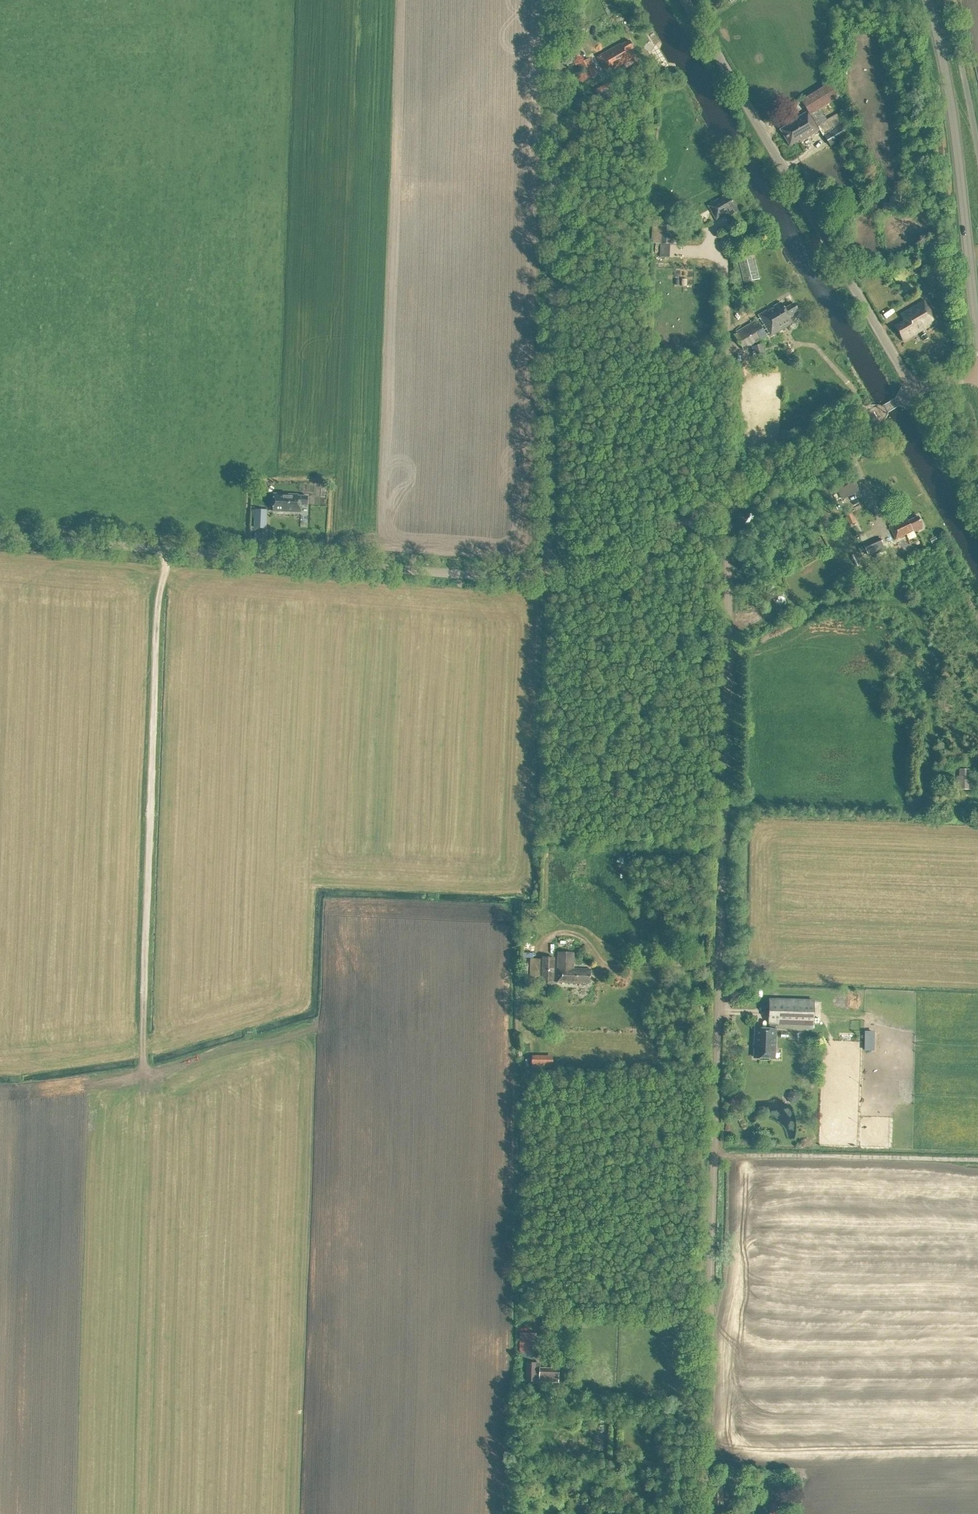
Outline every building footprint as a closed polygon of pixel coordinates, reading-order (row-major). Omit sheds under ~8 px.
[(621,45),(621,44),(597,57),(606,74),(633,58),(629,51),(634,49),(629,41),(621,45)] [(589,59),(577,65),(585,81),(597,75),(589,59)] [(645,75),(640,65),(628,71),(634,81),(645,75)] [(601,101),(617,92),(611,82),(595,90),(601,101)] [(846,137),(838,125),(845,120),(840,112),(826,120),(820,110),(837,99),(828,85),(801,101),(808,112),(788,124),(789,125),(780,130),(789,146),(799,141),(800,142),(820,130),(830,147),(846,137)] [(730,223),(726,214),(729,213),(730,216),(737,212),(730,198),(719,204),(718,202),(709,207),(714,217),(711,219),(717,230),(730,223)] [(882,212),(899,213),(899,204),(883,203),(882,212)] [(671,245),(672,226),(670,226),(670,222),(660,222),(660,226),(661,226),(659,258),(669,259),(670,245),(671,245)] [(753,256),(738,260),(744,284),(759,280),(753,256)] [(924,276),(930,288),(942,282),(935,270),(924,276)] [(924,301),(900,315),(904,321),(894,327),(903,341),(936,322),(924,301)] [(784,309),(780,303),(758,316),(771,337),(792,324),(789,319),(799,313),(793,304),(784,309)] [(750,344),(751,346),(766,337),(757,322),(735,336),(743,349),(750,344)] [(842,498),(862,489),(858,480),(838,488),(842,498)] [(307,506),(307,497),(298,497),(298,494),(273,494),(272,512),(302,512),(302,506),(307,506)] [(265,511),(255,511),(254,527),(264,528),(265,511)] [(849,526),(856,523),(851,514),(845,517),(849,526)] [(913,532),(920,529),(918,525),(920,524),(917,517),(907,522),(905,518),(888,527),(895,540),(912,532),(913,532)] [(863,546),(868,555),(884,548),(880,538),(863,546)] [(860,564),(865,562),(861,552),(855,555),(860,564)] [(959,790),(971,790),(971,770),(960,769),(959,790)] [(557,983),(581,984),(581,983),(590,983),(590,969),(573,969),(573,953),(558,952),(557,983)] [(542,958),(542,960),(530,959),(529,977),(541,978),(541,980),(553,980),(554,958),(542,958)] [(773,1058),(775,1024),(813,1025),(814,1001),(769,999),(768,1024),(770,1024),(770,1030),(756,1029),(755,1057),(773,1058)] [(531,1068),(552,1068),(552,1056),(532,1056),(531,1068)] [(789,1091),(790,1101),(800,1100),(799,1090),(789,1091)] [(522,1357),(536,1358),(537,1334),(523,1333),(522,1357)] [(558,1382),(559,1369),(539,1368),(540,1363),(527,1363),(526,1381),(558,1382)] [(772,1513),(782,1513),(782,1503),(772,1503),(772,1513)]
